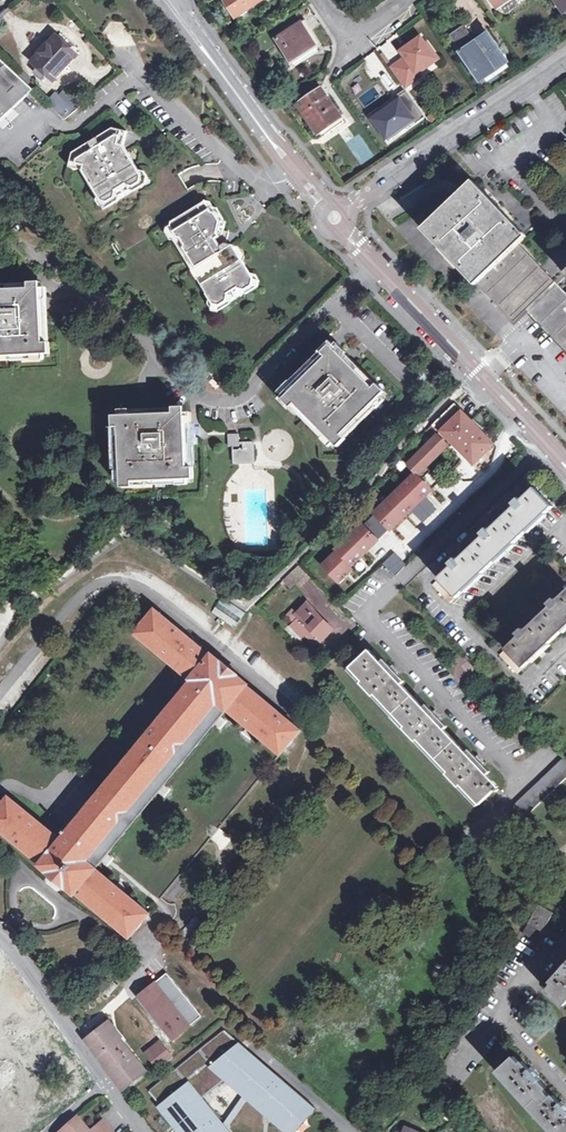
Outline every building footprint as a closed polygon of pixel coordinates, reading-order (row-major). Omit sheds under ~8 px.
[(235,17),(260,0),(224,0),(235,17)] [(497,8),(500,12),(517,0),(508,0),(497,8)] [(305,20),(275,40),(290,63),(315,46),(307,33),(311,30),(305,20)] [(463,25),(449,35),(485,85),(499,77),(495,71),(507,63),(487,34),(480,39),(477,36),(473,36),(471,38),(463,25)] [(56,35),(32,61),(54,81),(78,55),(56,35)] [(437,57),(422,37),(403,50),(407,56),(394,66),(407,85),(421,76),(418,71),(437,57)] [(253,42),(246,46),(249,50),(256,46),(253,42)] [(441,64),(437,57),(418,71),(421,76),(407,85),(411,90),(427,79),(427,74),(441,64)] [(0,58),(0,121),(33,90),(0,58)] [(321,85),(295,103),(318,137),(328,130),(324,125),(340,114),(321,85)] [(76,110),(56,91),(46,101),(65,119),(76,110)] [(405,92),(369,117),(386,141),(422,116),(405,92)] [(433,111),(426,116),(431,123),(438,118),(433,111)] [(344,119),(340,114),(324,125),(328,130),(344,119)] [(223,122),(220,124),(224,131),(228,129),(223,122)] [(85,164),(84,169),(99,194),(103,200),(110,201),(115,198),(116,195),(117,193),(117,191),(126,185),(134,186),(141,182),(143,176),(140,171),(125,145),(119,144),(122,130),(113,128),(73,152),(71,160),(85,164)] [(119,144),(125,145),(128,131),(122,130),(119,144)] [(85,164),(71,160),(69,166),(84,169),(85,164)] [(97,196),(99,194),(84,169),(69,166),(62,170),(118,258),(171,224),(206,201),(210,199),(200,184),(189,191),(184,183),(172,164),(148,178),(145,185),(136,191),(130,191),(121,196),(119,201),(109,208),(101,206),(97,200),(97,196)] [(145,185),(148,178),(145,172),(140,171),(143,176),(141,182),(134,186),(126,185),(117,191),(117,193),(116,195),(115,198),(110,201),(103,200),(99,194),(97,196),(97,200),(101,206),(109,208),(119,201),(121,196),(130,191),(136,191),(145,185)] [(501,304),(538,268),(516,244),(524,235),(520,231),(519,231),(473,184),(427,229),(501,304)] [(206,201),(171,224),(171,226),(179,239),(184,241),(187,246),(187,250),(193,260),(199,269),(195,271),(214,301),(217,305),(223,306),(229,303),(231,294),(240,289),(248,290),(255,285),(255,280),(252,275),(243,261),(234,246),(226,244),(226,238),(222,237),(222,233),(219,232),(221,222),(216,213),(213,213),(206,201)] [(211,202),(206,201),(213,213),(216,213),(221,222),(219,232),(222,233),(222,237),(226,238),(226,244),(234,246),(236,234),(225,231),(227,221),(219,208),(214,207),(211,202)] [(179,239),(171,226),(168,228),(167,234),(172,241),(175,241),(179,239)] [(179,239),(175,241),(183,253),(187,250),(187,246),(184,241),(179,239)] [(239,247),(234,246),(243,261),(245,256),(239,247)] [(187,250),(183,253),(189,262),(193,260),(187,250)] [(193,260),(189,262),(195,271),(199,269),(193,260)] [(538,268),(501,304),(514,320),(526,308),(530,313),(557,286),(538,268)] [(252,275),(255,280),(255,285),(248,290),(240,289),(231,294),(229,303),(223,306),(217,305),(214,301),(211,303),(211,306),(214,311),(222,312),(233,305),(234,299),(243,293),(249,294),(260,287),(261,280),(257,275),(254,274),(252,275)] [(551,314),(565,299),(565,297),(557,286),(530,313),(565,351),(565,330),(551,314)] [(45,353),(42,287),(0,289),(0,356),(45,353)] [(551,314),(565,330),(565,299),(551,314)] [(334,348),(288,395),(334,442),(382,396),(334,348)] [(427,431),(434,438),(441,430),(462,411),(455,404),(427,431)] [(487,437),(462,411),(441,430),(443,433),(474,464),(494,444),(487,437)] [(120,415),(122,481),(189,478),(185,412),(120,415)] [(408,465),(418,475),(448,445),(440,437),(443,433),(441,430),(434,438),(408,465)] [(239,434),(228,434),(229,446),(239,446),(239,434)] [(255,460),(255,444),(254,442),(252,441),(243,442),(243,449),(232,450),(233,463),(253,462),(254,462),(255,460)] [(418,475),(408,465),(396,477),(406,487),(410,483),(416,489),(424,481),(418,475)] [(434,473),(426,481),(433,487),(441,479),(434,473)] [(402,483),(315,564),(337,587),(354,571),(351,568),(421,503),(402,483)] [(452,566),(432,585),(451,604),(476,580),(502,555),(528,531),(553,506),(535,487),(522,500),(520,497),(513,503),(516,505),(490,529),(488,527),(481,533),(484,536),(458,560),(456,557),(450,563),(452,566)] [(394,551),(383,562),(395,574),(406,563),(394,551)] [(296,583),(300,587),(309,578),(299,567),(283,582),(290,589),(296,583)] [(508,582),(512,588),(524,580),(520,574),(508,582)] [(500,654),(518,674),(565,628),(565,591),(557,600),(555,597),(549,603),(551,606),(525,630),(523,627),(517,634),(519,636),(500,654)] [(222,597),(211,612),(234,629),(244,614),(222,597)] [(287,614),(294,622),(298,618),(308,629),(305,632),(313,641),(320,641),(333,629),(308,602),(297,612),(293,608),(287,614)] [(81,866),(223,695),(286,747),(300,730),(247,685),(248,683),(211,653),(209,655),(155,609),(135,632),(182,672),(175,681),(185,688),(60,839),(8,796),(0,806),(0,829),(40,863),(39,865),(57,879),(74,893),(76,892),(130,937),(144,919),(81,866)] [(298,618),(294,622),(305,632),(308,629),(298,618)] [(499,786),(486,772),(466,751),(444,728),(424,706),(401,682),(381,661),(369,649),(349,667),(361,680),(360,682),(373,696),(375,695),(404,726),(403,728),(416,742),(418,740),(448,772),(446,773),(459,787),(461,785),(480,805),(485,799),(493,807),(506,795),(499,787),(499,786)] [(381,661),(401,682),(404,680),(384,658),(381,661)] [(463,658),(457,665),(468,675),(474,668),(463,658)] [(223,695),(81,866),(144,919),(150,911),(96,868),(227,709),(280,753),(286,747),(223,695)] [(427,703),(424,706),(444,728),(446,725),(427,703)] [(466,751),(486,772),(489,770),(469,749),(466,751)] [(514,805),(525,816),(565,778),(565,763),(563,759),(514,805)] [(539,904),(523,933),(538,941),(553,913),(539,904)] [(565,970),(565,963),(565,962),(561,967),(557,971),(561,975),(565,970)] [(561,975),(547,990),(564,1005),(565,1003),(565,970),(561,975)] [(170,1000),(180,991),(165,973),(138,996),(173,1038),(190,1025),(180,1012),(170,1000)] [(170,1000),(180,1012),(190,1003),(180,991),(170,1000)] [(190,1003),(180,1012),(190,1025),(201,1016),(190,1003)] [(86,1038),(122,1090),(147,1070),(107,1021),(86,1038)] [(246,1049),(225,1030),(149,1091),(173,1121),(201,1099),(226,1078),(233,1084),(239,1073),(231,1066),(246,1049)] [(164,1046),(152,1056),(156,1062),(169,1052),(164,1046)] [(245,1094),(249,1097),(258,1087),(262,1090),(275,1074),(246,1049),(231,1066),(239,1073),(233,1084),(245,1094)] [(528,1071),(514,1056),(498,1071),(554,1131),(565,1131),(565,1112),(558,1103),(538,1082),(528,1071)] [(528,1071),(538,1082),(541,1079),(538,1077),(539,1076),(535,1071),(531,1067),(528,1071)] [(285,1127),(307,1100),(275,1074),(262,1090),(258,1087),(249,1097),(285,1127)] [(249,1097),(245,1094),(222,1125),(225,1130),(249,1097)] [(173,1121),(182,1131),(189,1131),(212,1113),(201,1099),(173,1121)] [(565,1112),(565,1104),(561,1099),(558,1103),(565,1112)] [(315,1107),(307,1100),(285,1127),(290,1131),(293,1131),(315,1107)] [(150,1112),(142,1117),(147,1124),(155,1118),(150,1112)] [(189,1131),(227,1131),(225,1130),(222,1125),(212,1113),(189,1131)] [(64,1131),(87,1131),(85,1130),(87,1128),(78,1119),(64,1131)] [(96,1128),(99,1131),(104,1131),(110,1127),(104,1121),(96,1128)]
